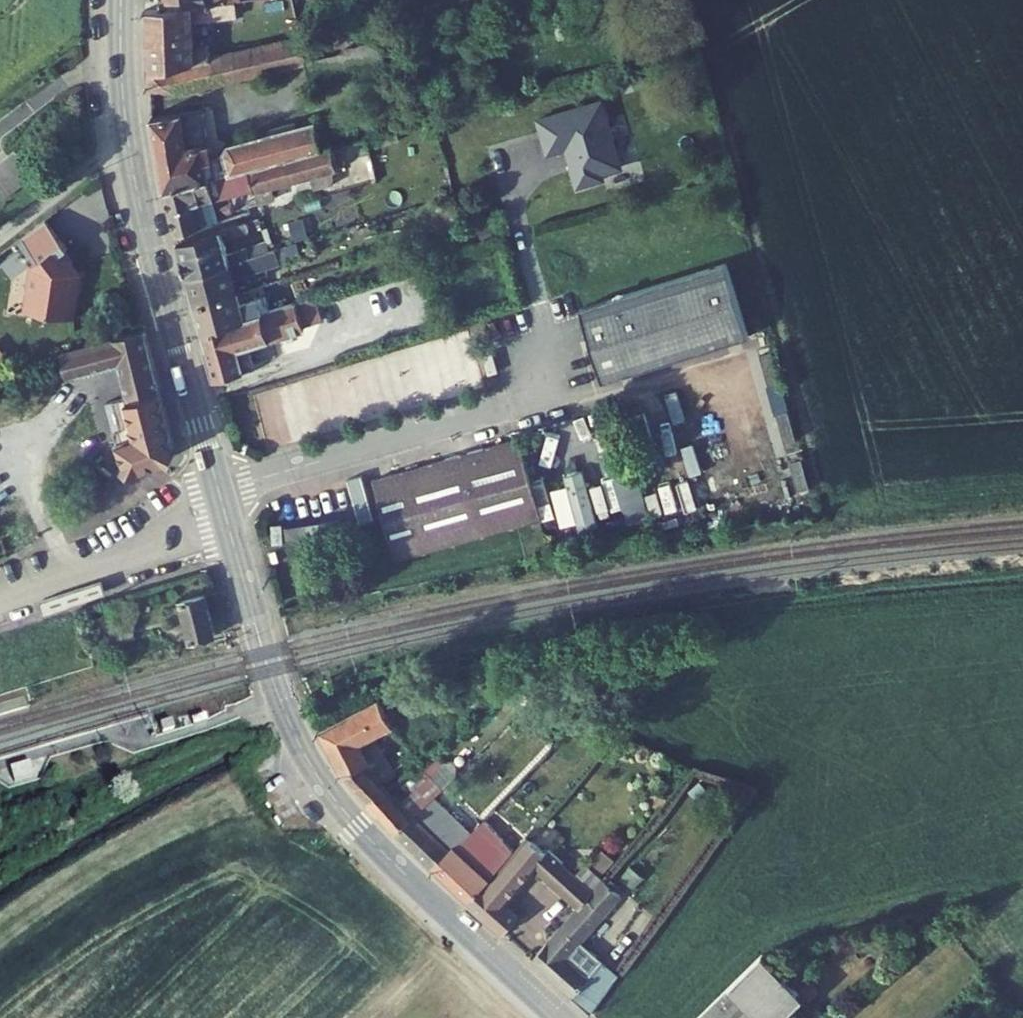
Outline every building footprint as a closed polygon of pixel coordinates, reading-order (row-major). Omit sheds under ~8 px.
[(160,14),(201,11),(206,10),(240,8),(240,0),(159,0),(160,14)] [(202,24),(201,11),(160,14),(143,16),(145,44),(185,39),(185,25),(202,24)] [(145,44),(148,73),(225,61),(223,50),(187,57),(185,39),(145,44)] [(225,61),(148,73),(150,102),(309,75),(305,48),(225,61)] [(545,156),(564,151),(574,189),(605,181),(603,173),(622,168),(604,98),(535,116),(545,156)] [(305,166),(322,163),(314,126),(237,144),(230,152),(231,157),(215,161),(206,112),(152,121),(166,196),(217,185),(260,176),(305,166)] [(28,182),(13,152),(0,158),(0,195),(28,182)] [(305,166),(309,186),(320,184),(323,198),(359,191),(353,163),(343,165),(342,159),(322,163),(305,166)] [(305,166),(260,176),(268,210),(284,206),(281,193),(309,186),(305,166)] [(217,185),(166,196),(177,242),(205,236),(200,210),(227,205),(225,195),(220,197),(217,185)] [(253,231),(182,249),(189,279),(254,261),(256,260),(253,251),(246,253),(243,240),(255,237),(253,231)] [(46,260),(30,272),(24,316),(79,324),(83,279),(75,266),(46,260)] [(254,261),(189,279),(196,306),(240,294),(236,278),(257,273),(254,261)] [(747,354),(726,280),(580,321),(601,395),(747,354)] [(244,309),(240,294),(196,306),(204,334),(268,316),(265,304),(244,309)] [(306,327),(300,307),(268,316),(204,334),(216,381),(245,373),(242,360),(253,357),(249,342),(306,327)] [(178,454),(143,333),(63,357),(68,373),(120,357),(129,388),(111,394),(119,419),(113,421),(125,462),(147,464),(178,454)] [(519,434),(373,471),(395,554),(540,517),(519,434)] [(588,470),(564,474),(566,485),(551,488),(558,525),(597,518),(588,470)] [(615,474),(619,504),(641,502),(638,472),(615,474)] [(204,598),(174,608),(184,644),(215,634),(204,598)] [(379,702),(323,734),(350,783),(383,812),(421,773),(413,766),(394,789),(368,766),(374,764),(363,744),(393,727),(379,702)] [(26,764),(8,770),(12,783),(31,778),(26,764)] [(383,812),(407,832),(423,813),(408,799),(427,778),(421,773),(383,812)] [(450,837),(423,813),(407,832),(445,866),(474,831),(464,822),(450,837)] [(482,898),(518,929),(533,911),(521,901),(528,892),(525,889),(547,861),(592,899),(608,879),(566,843),(562,848),(539,829),(499,878),(482,898)] [(445,866),(482,898),(499,878),(473,855),(485,841),(474,831),(445,866)] [(546,954),(586,989),(617,951),(597,934),(633,890),(613,873),(608,879),(592,899),(546,954)] [(767,1017),(777,1017),(806,992),(770,948),(694,1017),(745,1017),(757,1007),(767,1017)]
